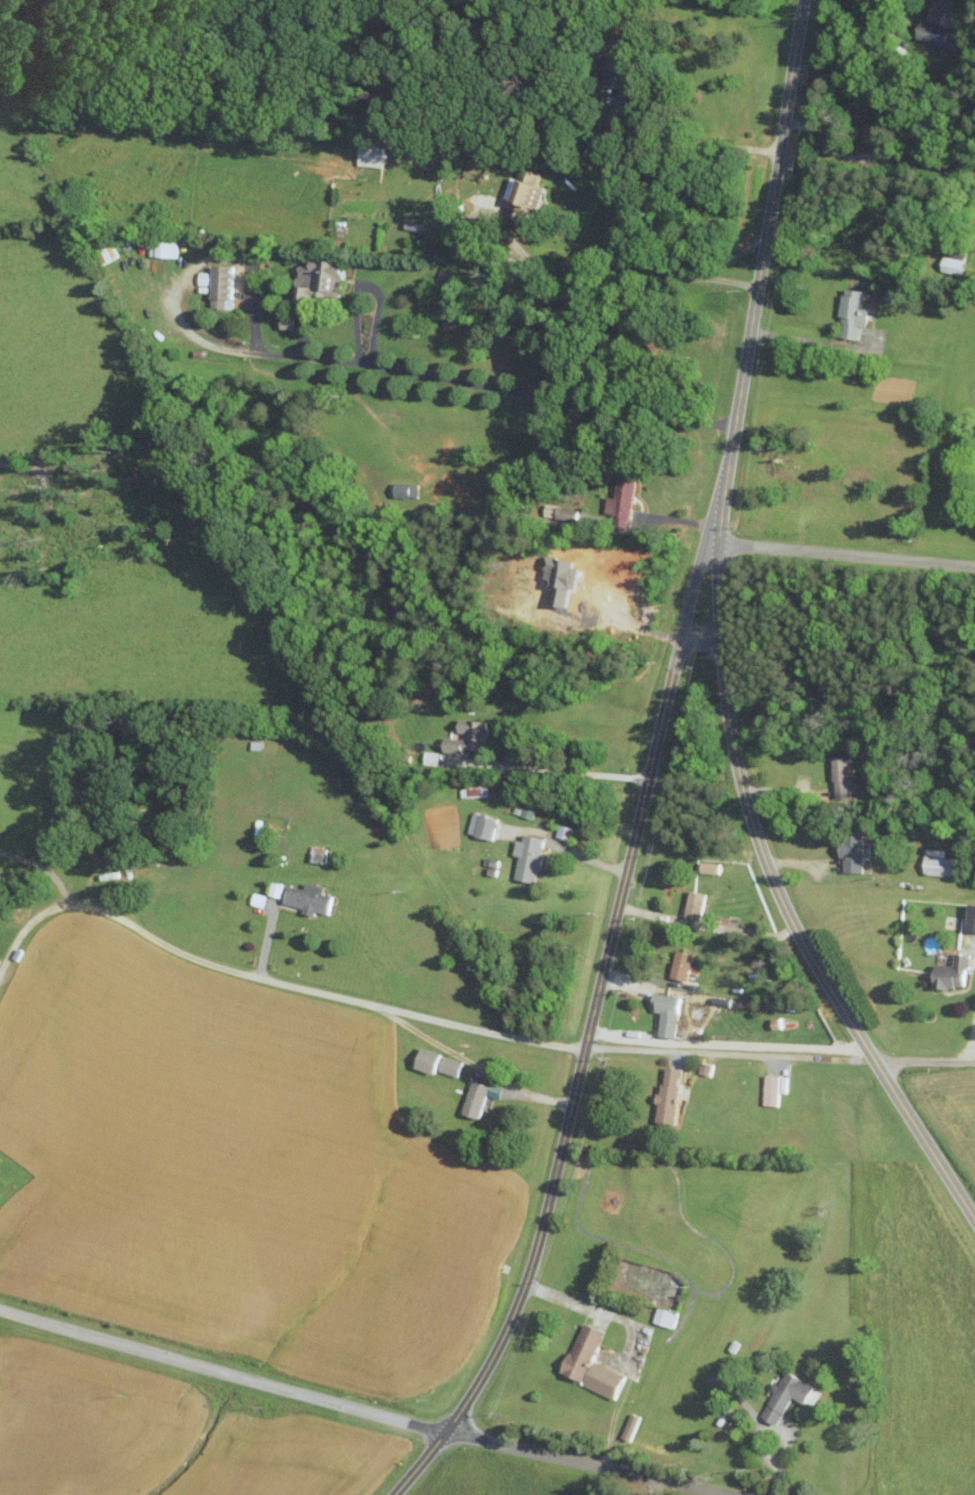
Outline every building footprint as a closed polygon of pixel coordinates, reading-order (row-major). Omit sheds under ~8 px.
[(916,38),(939,47),(955,0),(929,0),(916,38)] [(355,166),(383,167),(384,146),(356,145),(355,166)] [(505,176),(499,204),(505,206),(503,216),(526,221),(529,205),(538,207),(543,186),(538,185),(541,172),(521,167),(519,179),(505,176)] [(147,256),(176,256),(176,241),(147,240),(147,256)] [(939,272),(960,273),(961,258),(940,256),(939,272)] [(308,295),(337,296),(337,277),(342,277),(342,260),(305,259),(305,265),(293,264),(292,301),(308,302),(308,295)] [(229,264),(207,264),(207,273),(200,273),(200,285),(207,285),(207,308),(229,308),(229,264)] [(862,290),(842,287),(835,336),(855,339),(857,325),(863,326),(866,306),(860,305),(862,290)] [(278,328),(293,329),(293,316),(278,315),(278,328)] [(633,475),(616,473),(613,497),(604,496),(602,513),(609,514),(607,530),(626,532),(633,475)] [(390,497),(415,497),(415,483),(390,483),(390,497)] [(488,722),(457,717),(454,735),(442,733),(440,747),(483,754),(488,722)] [(829,756),(830,798),(849,797),(847,756),(829,756)] [(465,833),(490,840),(496,819),(471,812),(465,833)] [(840,857),(840,872),(860,872),(861,828),(836,827),(835,857),(840,857)] [(515,856),(511,879),(533,883),(541,838),(520,834),(518,841),(512,840),(510,855),(515,856)] [(943,849),(922,848),(921,874),(949,875),(950,857),(943,857),(943,849)] [(716,862),(698,862),(697,873),(716,873),(716,862)] [(267,895),(279,897),(281,884),(269,881),(267,895)] [(301,888),(284,884),(279,902),(300,907),(299,913),(310,916),(311,911),(327,914),(331,896),(320,894),(321,887),(303,882),(301,888)] [(704,894),(686,890),(681,915),(699,918),(704,894)] [(261,907),(264,896),(251,892),(248,904),(261,907)] [(962,904),(962,931),(974,932),(974,905),(962,904)] [(668,978),(685,980),(689,953),(671,950),(668,978)] [(965,954),(950,954),(950,965),(929,964),(928,987),(963,988),(965,954)] [(672,1038),(678,996),(652,993),(649,1011),(657,1012),(654,1036),(672,1038)] [(453,1079),(459,1061),(416,1047),(410,1065),(453,1079)] [(679,1069),(659,1066),(652,1122),(672,1124),(679,1069)] [(500,1089),(469,1079),(458,1114),(475,1119),(482,1095),(497,1099),(500,1089)] [(650,1322),(672,1328),(677,1311),(655,1305),(650,1322)] [(621,1374),(589,1360),(601,1332),(580,1322),(557,1374),(611,1398),(621,1374)] [(760,1418),(775,1426),(789,1397),(804,1404),(813,1385),(783,1370),(760,1418)]
